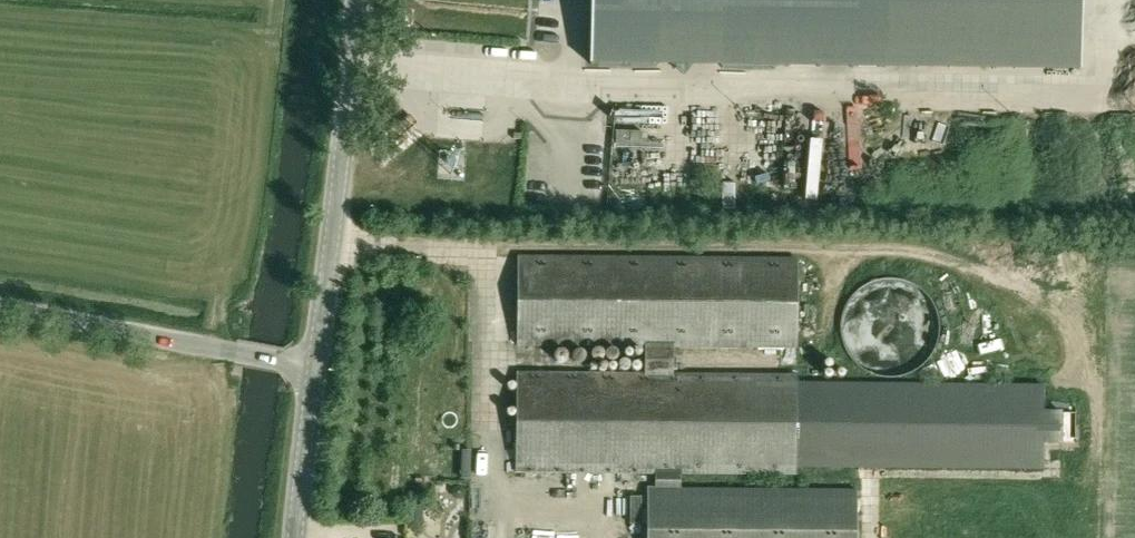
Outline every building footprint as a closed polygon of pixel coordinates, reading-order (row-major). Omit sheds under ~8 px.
[(590,63),(1080,69),(1081,0),(591,0),(590,63)] [(1095,90),(1110,87),(1107,72),(1092,75),(1095,90)] [(640,107),(626,108),(626,106),(609,107),(610,155),(641,154),(640,107)] [(643,373),(517,371),(515,473),(656,474),(655,493),(681,493),(681,474),(796,475),(797,466),(1043,468),(1044,444),(1062,444),(1062,411),(1044,411),(1044,386),(797,384),(797,374),(673,373),(674,347),(797,349),(797,257),(518,255),(517,346),(644,348),(643,373)] [(457,486),(453,489),(453,495),(456,499),(461,499),(465,495),(466,490),(462,486),(457,486)] [(646,493),(646,537),(858,537),(858,493),(681,493),(655,493),(646,493)]
